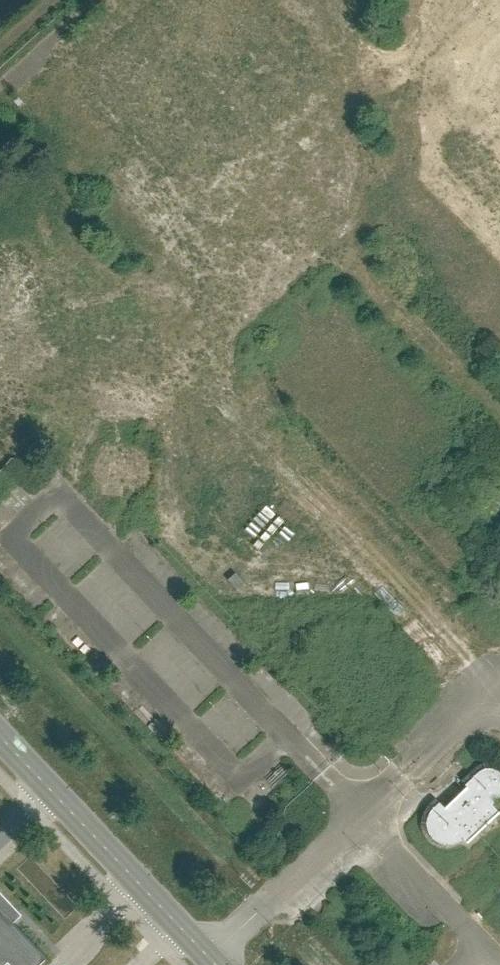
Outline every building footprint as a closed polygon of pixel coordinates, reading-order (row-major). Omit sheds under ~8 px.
[(440,802),(434,807),(430,811),(428,815),(427,819),(427,823),(428,827),(429,830),(431,834),(433,837),(435,839),(438,840),(444,843),(447,844),(451,844),(454,843),(456,842),(459,841),(462,839),(465,836),(469,832),(464,827),(469,822),(490,802),(492,804),(499,797),(499,796),(499,771),(498,770),(495,768),(492,767),(487,768),(483,768),(482,769),(478,772),(466,784),(467,786),(449,803),(445,807),(440,802)] [(0,889),(0,964),(4,964),(8,961),(12,964),(40,964),(47,958),(51,962),(52,961),(11,918),(19,910),(0,889)]
